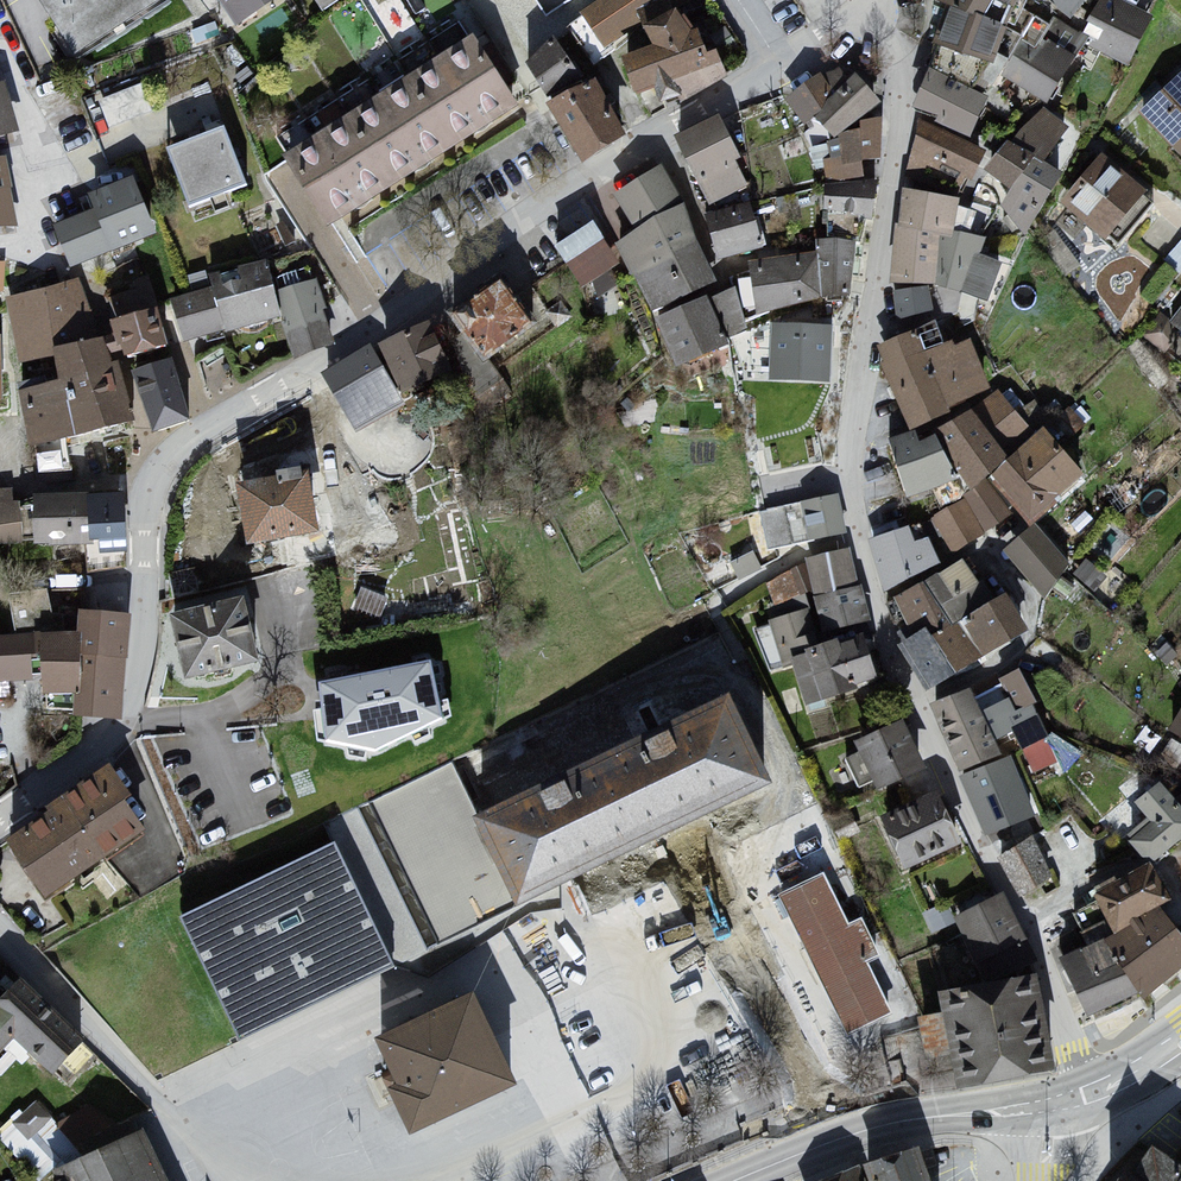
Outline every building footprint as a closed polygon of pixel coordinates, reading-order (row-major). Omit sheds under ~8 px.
[(79,56),(163,0),(42,0),(79,56)] [(238,23),(272,0),(224,0),(238,23)] [(581,18),(606,54),(671,12),(663,0),(609,0),(581,18)] [(950,6),(1005,28),(1020,0),(938,0),(950,6)] [(1136,69),(1155,20),(1109,0),(1105,0),(1086,39),(1091,44),(1089,50),(1136,69)] [(1005,28),(950,6),(939,43),(995,63),(1008,30),(1005,28)] [(658,51),(628,64),(636,94),(651,100),(671,103),(730,80),(724,57),(711,64),(703,29),(683,14),(651,31),(658,51)] [(1010,83),(1055,105),(1089,50),(1091,44),(1086,39),(1057,24),(1010,83)] [(518,105),(474,36),(287,158),(304,185),(329,225),(518,105)] [(554,39),(529,63),(551,104),(588,86),(554,39)] [(1000,101),(936,72),(921,112),(980,142),(1000,101)] [(824,76),(788,104),(808,135),(821,123),(838,142),(860,125),(884,106),(858,79),(840,98),(824,76)] [(551,104),(547,106),(587,161),(627,136),(597,81),(588,86),(551,104)] [(143,82),(102,93),(110,121),(151,109),(143,82)] [(1140,116),(1180,155),(1180,83),(1140,116)] [(21,135),(5,87),(0,89),(0,140),(21,135)] [(1048,115),(991,172),(1049,212),(1069,178),(1052,168),(1081,136),(1048,115)] [(889,173),(887,117),(860,125),(838,142),(831,181),(889,173)] [(920,123),(907,178),(924,186),(945,165),(979,183),(997,154),(920,123)] [(723,124),(677,143),(712,212),(754,190),(739,165),(745,162),(723,124)] [(226,131),(167,153),(192,209),(246,189),(226,131)] [(0,162),(0,231),(18,230),(5,162),(0,162)] [(1106,162),(1061,206),(1112,242),(1150,195),(1106,162)] [(660,171),(615,201),(635,238),(684,209),(660,171)] [(889,173),(831,181),(825,218),(878,226),(889,173)] [(155,233),(133,180),(94,196),(99,211),(58,227),(74,266),(155,233)] [(902,230),(898,289),(943,291),(947,241),(962,241),(968,201),(911,193),(906,231),(902,230)] [(635,238),(618,249),(659,325),(728,295),(702,253),(684,209),(635,238)] [(756,209),(712,216),(721,265),(769,253),(756,209)] [(598,215),(559,237),(584,280),(623,258),(598,215)] [(988,243),(962,241),(947,241),(943,291),(992,305),(1007,267),(985,257),(988,243)] [(859,247),(826,245),(824,255),(827,305),(854,304),(859,247)] [(824,255),(752,266),(760,323),(827,305),(824,255)] [(216,287),(173,300),(187,340),(229,330),(282,318),(286,317),(280,294),(269,264),(212,277),(216,287)] [(316,283),(280,294),(286,317),(282,318),(296,359),(333,341),(316,283)] [(77,285),(6,304),(21,372),(50,366),(51,354),(95,340),(77,285)] [(457,321),(493,363),(540,330),(507,287),(457,321)] [(737,294),(659,325),(682,371),(731,354),(728,342),(753,333),(737,294)] [(162,315),(119,325),(134,362),(171,351),(162,315)] [(1169,330),(1180,338),(1180,315),(1169,330)] [(326,381),(350,418),(453,375),(431,327),(326,381)] [(921,333),(881,348),(919,437),(993,393),(978,343),(930,358),(921,333)] [(110,346),(59,357),(62,386),(24,396),(35,450),(138,432),(110,346)] [(797,424),(801,366),(738,366),(703,383),(706,405),(738,406),(737,414),(797,424)] [(193,429),(174,368),(133,378),(155,441),(193,429)] [(975,409),(975,417),(1006,453),(1032,430),(1001,392),(975,409)] [(948,431),(941,440),(976,496),(988,484),(994,478),(1013,461),(1006,453),(975,417),(948,431)] [(926,447),(919,437),(892,445),(912,502),(966,483),(941,440),(926,447)] [(1044,438),(994,478),(1036,527),(1087,476),(1044,438)] [(328,534),(317,474),(246,488),(257,548),(328,534)] [(743,531),(797,524),(790,481),(737,486),(743,531)] [(976,496),(965,505),(987,538),(1013,518),(988,484),(976,496)] [(126,499),(85,500),(93,548),(101,549),(101,558),(135,558),(126,499)] [(85,500),(35,501),(37,549),(87,548),(85,500)] [(37,549),(35,501),(0,502),(0,549),(37,549)] [(965,505),(932,527),(953,559),(987,538),(965,505)] [(920,527),(870,543),(887,596),(942,566),(920,527)] [(1037,530),(1004,560),(1046,605),(1068,566),(1037,530)] [(846,554),(806,566),(818,602),(857,590),(846,554)] [(939,579),(894,601),(920,640),(931,633),(941,639),(959,626),(939,579)] [(857,590),(818,602),(829,645),(867,637),(857,590)] [(1009,597),(968,619),(985,649),(1014,649),(1024,646),(1025,635),(1022,611),(1009,597)] [(249,604),(171,623),(192,685),(262,669),(249,604)] [(808,612),(768,627),(781,666),(821,650),(808,612)] [(134,619),(79,616),(80,639),(48,638),(49,696),(83,693),(83,723),(108,723),(124,703),(134,619)] [(920,640),(901,650),(931,697),(987,662),(959,626),(941,639),(931,633),(920,640)] [(0,642),(0,686),(30,684),(29,639),(0,642)] [(880,682),(864,639),(793,666),(810,703),(880,682)] [(440,651),(317,670),(328,738),(450,718),(440,651)] [(974,691),(932,710),(962,778),(1004,758),(974,691)] [(784,787),(742,704),(483,823),(529,914),(784,787)] [(906,725),(855,743),(882,796),(919,780),(927,769),(906,725)] [(1042,764),(1061,755),(1048,730),(1030,740),(1042,764)] [(1013,757),(960,779),(986,839),(1036,820),(1013,757)] [(113,771),(11,846),(56,908),(156,833),(113,771)] [(1135,842),(1158,866),(1180,848),(1180,803),(1165,784),(1139,803),(1154,822),(1135,842)] [(935,796),(881,817),(911,876),(967,848),(935,796)] [(1035,839),(999,862),(1021,900),(1056,881),(1035,839)] [(336,841),(173,920),(244,1051),(406,976),(336,841)] [(1158,870),(1099,897),(1124,936),(1164,911),(1177,901),(1158,870)] [(824,880),(778,901),(849,1040),(894,1018),(866,967),(878,960),(862,926),(850,932),(824,880)] [(1003,899),(956,920),(995,991),(1039,967),(1003,899)] [(1111,945),(1151,1002),(1180,977),(1180,930),(1164,911),(1124,936),(1111,945)] [(1111,945),(1068,960),(1096,1022),(1123,1013),(1125,1006),(1146,998),(1111,945)] [(995,991),(946,999),(970,1088),(1061,1073),(1041,984),(995,991)] [(0,1011),(0,1018),(20,1038),(14,1045),(58,1082),(89,1046),(21,987),(0,1011)] [(480,1001),(376,1047),(404,1093),(395,1096),(419,1141),(526,1091),(480,1001)] [(14,1045),(20,1038),(0,1018),(0,1060),(14,1045)] [(34,1140),(58,1119),(39,1098),(15,1118),(34,1140)] [(102,1104),(61,1113),(68,1140),(108,1130),(102,1104)] [(54,1177),(55,1180),(170,1180),(147,1132),(54,1177)] [(1147,1148),(1123,1180),(1180,1180),(1180,1172),(1147,1148)] [(867,1169),(872,1180),(934,1180),(925,1156),(867,1169)]
